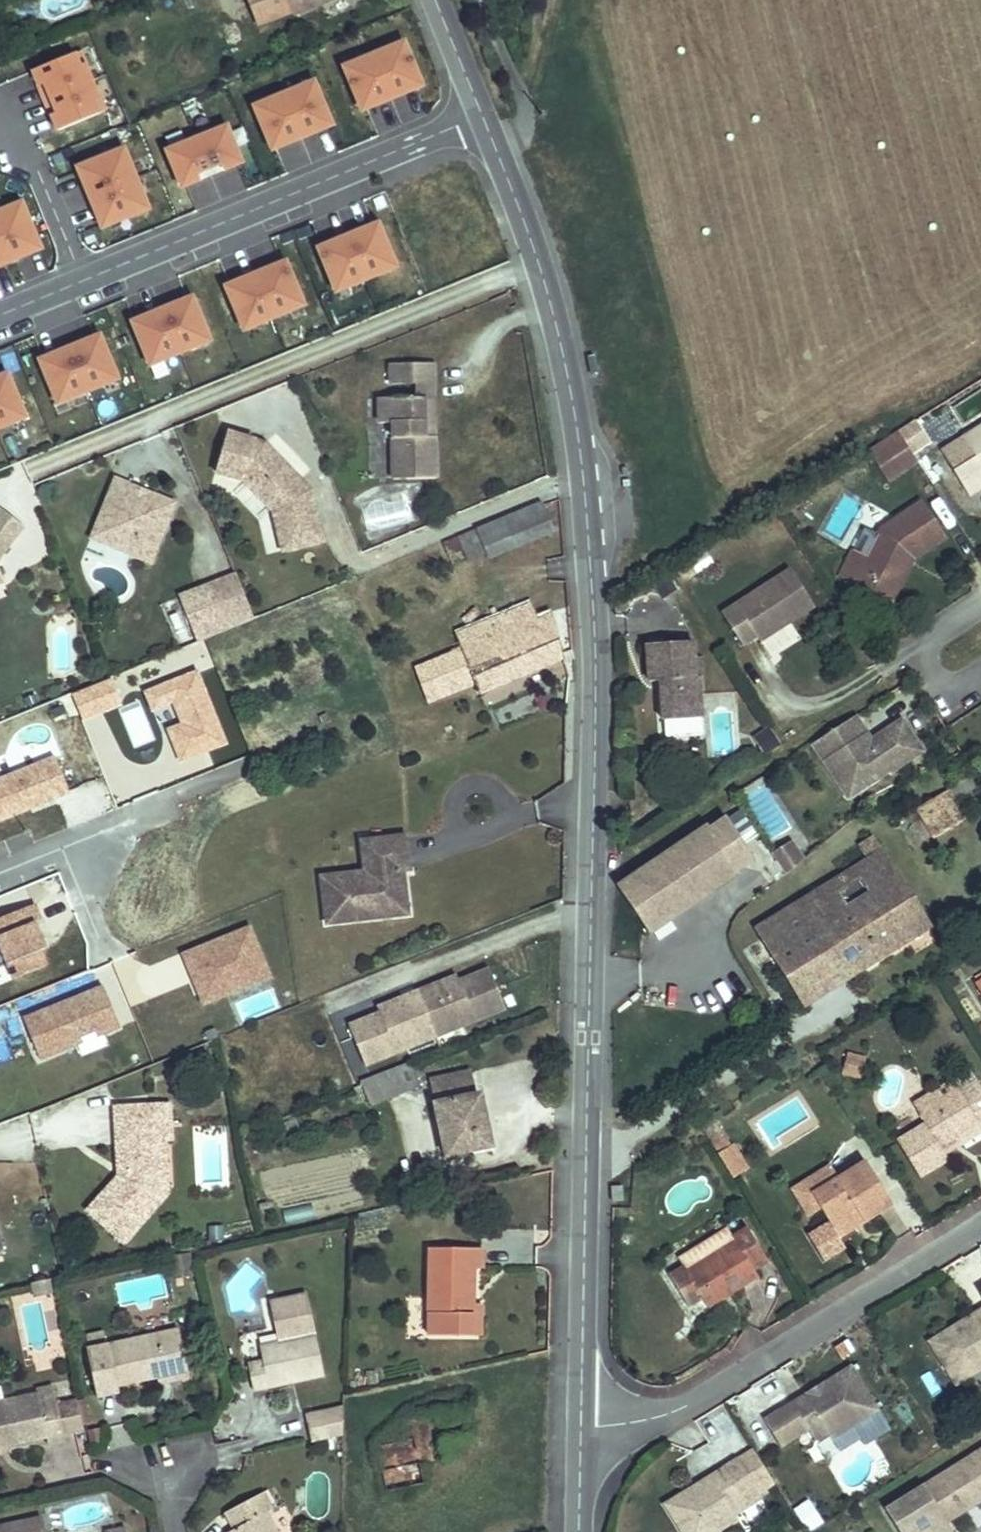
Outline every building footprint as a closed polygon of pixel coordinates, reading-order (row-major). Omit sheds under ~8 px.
[(283,1),(250,18),(267,51),(300,34),(302,38),(372,0),(282,0),(283,1)] [(392,47),(376,53),(393,93),(411,85),(422,81),(407,44),(394,50),(392,47)] [(79,52),(75,54),(80,68),(85,66),(79,52)] [(362,63),(347,69),(363,105),(374,101),(393,93),(376,53),(360,60),(362,63)] [(75,54),(33,71),(39,85),(45,83),(51,99),(92,82),(85,66),(80,68),(75,54)] [(98,99),(92,82),(51,99),(58,115),(52,118),(58,131),(99,114),(94,101),(98,99)] [(46,101),(51,99),(45,83),(39,85),(46,101)] [(302,86),(286,92),(303,132),(321,125),(333,120),(317,84),(304,89),(302,86)] [(413,89),(411,85),(393,93),(394,97),(413,89)] [(272,102),(258,108),(273,145),(284,140),(303,132),(286,92),(271,99),(272,102)] [(376,105),(394,97),(393,93),(374,101),(376,105)] [(46,101),(52,118),(58,115),(51,99),(46,101)] [(104,113),(98,99),(94,101),(99,114),(104,113)] [(228,125),(199,138),(211,167),(223,162),(225,169),(243,161),(228,125)] [(323,128),(321,125),(303,132),(304,136),(323,128)] [(286,144),(304,136),(303,132),(284,140),(286,144)] [(199,138),(169,150),(184,186),(202,179),(199,172),(211,167),(199,138)] [(123,149),(119,151),(124,165),(129,163),(123,149)] [(119,151),(77,168),(83,182),(89,180),(95,196),(136,179),(129,163),(124,165),(119,151)] [(214,174),(225,169),(223,162),(211,167),(214,174)] [(202,179),(214,174),(211,167),(199,172),(202,179)] [(142,195),(136,179),(95,196),(102,212),(97,214),(102,228),(143,211),(138,197),(142,195)] [(90,198),(95,196),(89,180),(83,182),(90,198)] [(148,209),(142,195),(138,197),(143,211),(148,209)] [(90,198),(97,214),(102,212),(95,196),(90,198)] [(21,202),(8,208),(10,213),(23,207),(21,202)] [(0,211),(0,236),(8,255),(25,249),(27,254),(41,249),(23,207),(10,213),(8,208),(0,211)] [(350,235),(352,239),(371,231),(369,227),(350,235)] [(371,231),(352,239),(368,278),(384,272),(383,269),(397,263),(382,227),(371,231)] [(332,242),(333,247),(352,239),(350,235),(332,242)] [(10,261),(8,255),(0,236),(0,265),(10,261)] [(333,247),(322,251),(337,288),(351,282),(353,285),(368,278),(352,239),(333,247)] [(10,261),(27,254),(25,249),(8,255),(10,261)] [(278,270),(260,277),(276,317),(292,310),(290,307),(305,301),(290,265),(278,270)] [(276,266),(258,273),(260,277),(278,270),(276,266)] [(239,281),(241,285),(260,277),(258,273),(239,281)] [(241,285),(230,289),(245,326),(259,320),(260,323),(276,317),(260,277),(241,285)] [(184,305),(166,313),(183,352),(198,346),(197,342),(211,337),(196,300),(184,305)] [(184,305),(183,301),(164,309),(166,313),(184,305)] [(146,316),(148,320),(166,313),(164,309),(146,316)] [(148,320),(136,325),(151,361),(165,356),(167,359),(183,352),(166,313),(148,320)] [(72,347),(73,351),(92,344),(90,339),(72,347)] [(92,344),(73,351),(90,391),(106,384),(104,381),(119,375),(103,339),(92,344)] [(54,355),(55,359),(73,351),(72,347),(54,355)] [(55,359),(44,364),(59,400),(73,394),(74,397),(90,391),(73,351),(55,359)] [(434,385),(434,363),(391,364),(391,386),(411,385),(434,385)] [(13,423),(12,419),(26,413),(11,377),(0,382),(0,428),(13,423)] [(434,385),(411,385),(411,400),(423,400),(423,437),(435,437),(434,385)] [(965,420),(980,411),(980,392),(957,407),(965,420)] [(423,437),(423,400),(411,400),(378,401),(378,430),(390,430),(391,484),(436,483),(435,437),(423,437)] [(929,442),(915,421),(898,432),(901,437),(912,453),(929,442)] [(963,437),(975,457),(953,470),(969,496),(980,489),(980,426),(963,437)] [(871,456),(901,437),(898,432),(868,451),(871,456)] [(311,491),(265,444),(227,433),(216,472),(243,480),(272,512),(282,551),(323,541),(311,491)] [(912,453),(901,437),(871,456),(889,483),(918,463),(912,453)] [(975,457),(963,437),(941,451),(953,470),(975,457)] [(161,559),(182,506),(152,495),(151,497),(139,492),(136,500),(127,496),(131,485),(115,479),(106,503),(118,508),(111,525),(114,533),(141,543),(138,549),(161,559)] [(151,497),(152,495),(131,485),(127,496),(136,500),(139,492),(151,497)] [(913,558),(946,537),(922,501),(880,529),(866,557),(853,550),(844,568),(890,590),(906,557),(910,555),(913,558)] [(118,508),(106,503),(94,532),(138,549),(141,543),(114,533),(111,525),(118,508)] [(542,503),(477,530),(487,553),(489,558),(554,531),(542,503)] [(25,528),(2,509),(0,512),(0,557),(25,528)] [(864,528),(853,545),(865,553),(876,535),(864,528)] [(487,553),(477,530),(444,544),(449,556),(464,550),(468,561),(487,553)] [(689,562),(697,574),(713,564),(705,552),(689,562)] [(892,602),(913,558),(910,555),(906,557),(890,590),(886,599),(892,602)] [(696,574),(690,564),(677,573),(683,583),(696,574)] [(890,590),(844,568),(840,577),(886,599),(890,590)] [(760,641),(814,607),(790,569),(722,614),(743,646),(757,636),(760,641)] [(254,619),(237,577),(211,587),(228,629),(254,619)] [(675,589),(668,579),(655,587),(662,597),(675,589)] [(563,656),(543,609),(529,615),(522,600),(448,632),(453,645),(408,664),(422,697),(472,675),(479,692),(563,656)] [(695,677),(694,660),(692,641),(646,644),(649,682),(660,681),(664,681),(665,692),(660,692),(663,720),(664,720),(701,718),(702,718),(699,677),(695,677)] [(704,677),(703,659),(694,660),(695,677),(704,677)] [(891,772),(922,752),(902,720),(866,744),(860,742),(858,739),(866,734),(854,716),(812,744),(824,761),(830,757),(840,772),(845,768),(854,782),(869,785),(890,771),(891,772)] [(703,736),(701,718),(664,720),(666,739),(703,736)] [(779,744),(769,728),(755,737),(765,754),(779,744)] [(870,741),(866,734),(858,739),(860,742),(866,744),(870,741)] [(0,774),(0,820),(70,792),(54,753),(0,774)] [(854,782),(845,768),(840,772),(830,757),(824,761),(848,798),(869,785),(854,782)] [(980,786),(980,784),(975,774),(954,786),(961,798),(980,786)] [(961,798),(954,786),(947,791),(954,802),(961,798)] [(965,820),(954,802),(947,791),(917,808),(936,838),(965,820)] [(648,933),(737,873),(735,870),(751,859),(725,820),(709,830),(707,827),(618,888),(648,933)] [(852,974),(928,926),(872,836),(860,844),(870,860),(806,900),(852,974)] [(392,915),(388,871),(408,869),(412,868),(409,838),(364,842),(367,872),(322,877),(327,922),(392,915)] [(803,861),(790,842),(772,853),(786,874),(803,861)] [(413,913),(408,869),(388,871),(392,915),(413,913)] [(852,974),(806,900),(806,899),(755,930),(803,1005),(852,974)] [(0,919),(0,945),(14,979),(46,966),(40,951),(44,949),(34,923),(40,920),(34,905),(0,919)] [(250,923),(178,952),(200,1006),(272,978),(250,923)] [(365,1065),(505,1009),(489,969),(459,981),(435,991),(433,985),(400,998),(403,1004),(379,1013),(349,1025),(365,1065)] [(435,991),(459,981),(457,976),(433,985),(435,991)] [(103,987),(23,1019),(39,1059),(119,1027),(103,987)] [(379,1013),(403,1004),(400,998),(377,1007),(379,1013)] [(915,1026),(911,1019),(904,1023),(908,1030),(915,1026)] [(857,1078),(863,1057),(848,1053),(842,1074),(857,1078)] [(419,1087),(410,1063),(395,1069),(404,1093),(419,1087)] [(386,1100),(404,1093),(395,1069),(377,1077),(386,1100)] [(491,1146),(480,1095),(476,1095),(471,1072),(430,1081),(446,1156),(491,1146)] [(386,1100),(377,1077),(362,1083),(362,1085),(368,1097),(371,1106),(386,1100)] [(979,1124),(978,1121),(980,1119),(980,1087),(977,1080),(959,1091),(957,1089),(956,1090),(919,1112),(918,1112),(925,1124),(898,1141),(920,1177),(948,1160),(941,1148),(979,1124)] [(919,1112),(956,1090),(951,1082),(914,1104),(919,1112)] [(368,1097),(362,1085),(354,1088),(359,1101),(368,1097)] [(168,1194),(165,1141),(150,1141),(149,1126),(171,1125),(169,1104),(114,1107),(118,1164),(131,1176),(125,1182),(119,1176),(88,1211),(124,1243),(168,1194)] [(719,1118),(702,1127),(731,1177),(747,1168),(719,1118)] [(980,1132),(980,1127),(979,1124),(941,1148),(945,1154),(980,1132)] [(171,1140),(171,1125),(149,1126),(150,1141),(165,1141),(171,1140)] [(892,1204),(885,1193),(865,1161),(838,1178),(812,1194),(821,1208),(834,1231),(859,1215),(864,1222),(892,1204)] [(131,1176),(118,1164),(119,1176),(125,1182),(131,1176)] [(838,1178),(830,1165),(792,1189),(808,1216),(821,1208),(812,1194),(838,1178)] [(623,1201),(622,1186),(612,1187),(613,1201),(623,1201)] [(311,1219),(308,1205),(279,1212),(282,1226),(311,1219)] [(839,1238),(864,1222),(859,1215),(834,1231),(839,1238)] [(740,1232),(733,1221),(725,1226),(726,1228),(732,1237),(740,1232)] [(758,1276),(752,1267),(766,1258),(747,1227),(740,1232),(732,1237),(736,1243),(687,1273),(684,1267),(670,1276),(688,1306),(702,1298),(708,1307),(758,1276)] [(684,1267),(687,1273),(736,1243),(732,1237),(726,1228),(678,1257),(684,1267)] [(223,1240),(222,1229),(210,1230),(210,1241),(223,1240)] [(472,1335),(473,1268),(480,1268),(481,1249),(430,1249),(428,1335),(472,1335)] [(53,1292),(50,1280),(32,1283),(35,1295),(53,1292)] [(324,1376),(307,1295),(278,1301),(270,1302),(274,1325),(275,1324),(288,1322),(292,1340),(279,1342),(260,1346),(263,1362),(248,1365),(253,1390),(324,1376)] [(481,1335),(481,1305),(473,1305),(472,1335),(481,1335)] [(974,1314),(978,1321),(960,1332),(955,1325),(929,1342),(956,1385),(980,1369),(980,1310),(974,1314)] [(960,1332),(978,1321),(974,1314),(955,1325),(960,1332)] [(292,1340),(288,1322),(275,1324),(279,1342),(292,1340)] [(188,1371),(179,1330),(107,1345),(104,1333),(87,1337),(90,1349),(87,1350),(97,1397),(119,1392),(118,1386),(158,1377),(188,1371)] [(878,1394),(896,1385),(882,1358),(864,1366),(878,1394)] [(877,1410),(850,1367),(824,1383),(828,1390),(810,1402),(806,1395),(765,1420),(781,1446),(821,1421),(832,1439),(877,1410)] [(160,1383),(189,1377),(188,1371),(158,1377),(160,1383)] [(377,1384),(376,1371),(367,1372),(368,1385),(377,1384)] [(810,1402),(828,1390),(824,1383),(806,1395),(810,1402)] [(53,1387),(36,1390),(37,1394),(0,1402),(0,1447),(7,1446),(46,1437),(48,1444),(65,1440),(64,1434),(57,1405),(53,1387)] [(89,1422),(84,1400),(77,1402),(82,1424),(89,1422)] [(82,1430),(76,1401),(57,1405),(64,1434),(82,1430)] [(343,1435),(343,1407),(306,1415),(311,1442),(343,1435)] [(829,1434),(821,1421),(808,1429),(816,1442),(829,1434)] [(98,1445),(103,1428),(89,1430),(92,1445),(98,1445)] [(8,1452),(7,1446),(0,1447),(0,1454),(8,1452)] [(392,1485),(420,1484),(420,1448),(382,1449),(382,1470),(392,1470),(392,1485)] [(980,1501),(980,1450),(975,1454),(977,1458),(941,1481),(939,1476),(886,1509),(900,1531),(952,1531),(946,1523),(980,1501)] [(941,1481),(977,1458),(975,1454),(939,1476),(941,1481)] [(738,1518),(735,1514),(727,1502),(738,1496),(754,1486),(754,1485),(737,1459),(710,1477),(714,1483),(696,1495),(692,1488),(665,1504),(682,1531),(716,1531),(738,1518)] [(696,1495),(714,1483),(710,1477),(692,1488),(696,1495)] [(761,1498),(754,1486),(738,1496),(745,1508),(761,1498)] [(266,1513),(272,1510),(263,1493),(225,1513),(234,1529),(229,1531),(276,1531),(266,1513)] [(745,1508),(738,1496),(727,1502),(735,1514),(745,1508)] [(820,1520),(810,1504),(797,1512),(807,1528),(820,1520)] [(42,1518),(0,1527),(0,1531),(45,1531),(42,1518)]
